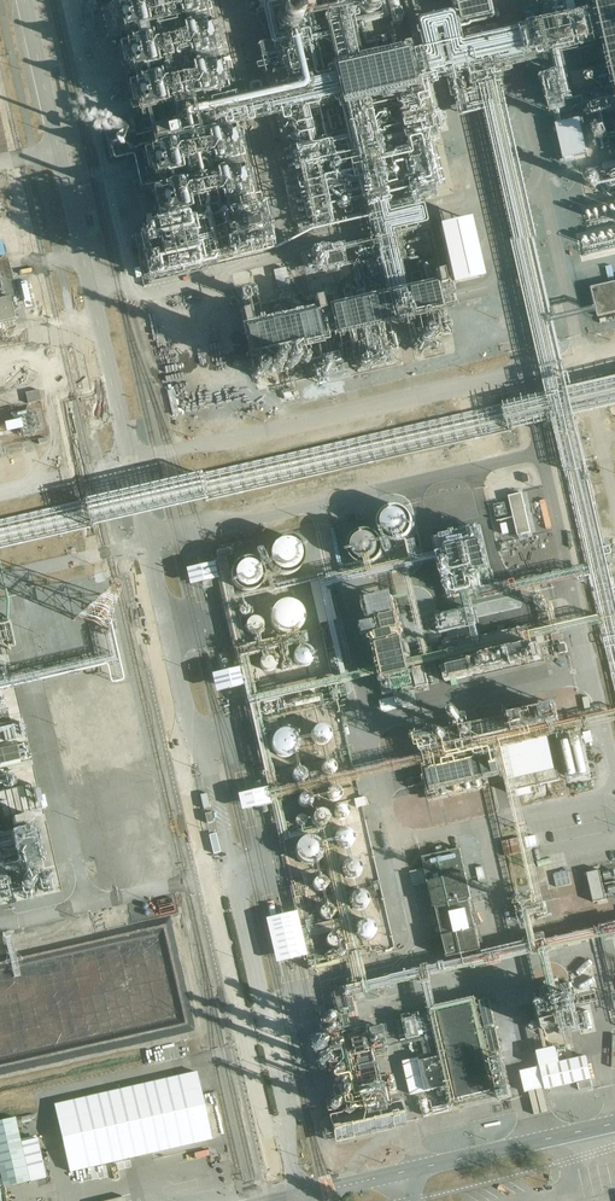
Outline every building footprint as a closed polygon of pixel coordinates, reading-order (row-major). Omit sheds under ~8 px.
[(269,44),(257,47),(266,91),(261,92),(260,88),(258,86),(257,84),(255,85),(250,86),(248,87),(248,89),(248,95),(232,99),(224,65),(218,66),(215,55),(219,55),(218,52),(221,52),(215,26),(212,27),(210,14),(212,13),(209,0),(109,0),(154,229),(137,233),(145,280),(152,279),(153,285),(195,275),(194,271),(210,267),(215,262),(220,261),(222,268),(268,256),(276,294),(277,294),(279,301),(259,305),(256,290),(250,291),(254,307),(245,308),(246,312),(241,313),(243,326),(241,327),(248,361),(257,359),(263,382),(276,379),(278,387),(295,384),(293,374),(302,372),(300,364),(311,362),(314,375),(326,372),(326,375),(333,374),(333,371),(341,369),(340,363),(354,360),(356,371),(393,364),(390,350),(386,351),(381,329),(411,322),(417,344),(413,351),(419,356),(427,345),(436,351),(445,337),(449,337),(445,313),(455,311),(448,280),(443,281),(441,274),(433,276),(429,261),(416,264),(418,274),(410,275),(412,282),(402,285),(397,265),(403,263),(403,262),(413,260),(411,252),(401,254),(397,235),(416,231),(416,228),(423,226),(424,225),(425,224),(425,223),(425,222),(422,209),(422,208),(421,208),(419,207),(418,207),(389,214),(388,215),(387,214),(386,212),(383,197),(408,191),(408,195),(415,194),(415,195),(426,193),(426,195),(435,193),(434,189),(439,188),(430,145),(422,147),(422,145),(430,143),(428,135),(429,135),(426,119),(435,117),(433,111),(436,110),(430,86),(436,84),(435,80),(445,79),(449,99),(452,98),(457,118),(482,112),(541,367),(547,395),(572,389),(569,374),(565,375),(562,362),(553,324),(597,313),(596,308),(551,319),(498,79),(501,78),(499,68),(593,47),(592,42),(604,39),(609,67),(579,76),(589,120),(592,120),(600,152),(614,148),(614,0),(528,0),(530,9),(526,10),(530,26),(462,43),(463,46),(461,47),(455,22),(452,22),(450,15),(449,14),(447,13),(419,20),(417,21),(416,23),(416,25),(417,30),(414,31),(415,38),(417,38),(421,52),(408,55),(406,48),(395,50),(392,37),(366,43),(361,22),(386,16),(382,0),(259,0),(269,44)] [(456,25),(491,17),(487,0),(450,0),(456,25)] [(542,74),(552,113),(567,109),(558,70),(542,74)] [(579,119),(555,124),(563,162),(587,157),(579,119)] [(604,164),(605,171),(614,169),(614,161),(604,164)] [(603,177),(607,194),(614,192),(614,175),(603,177)] [(587,214),(589,228),(614,222),(614,207),(587,214)] [(451,285),(483,278),(470,220),(439,227),(451,285)] [(306,271),(342,265),(339,251),(329,253),(328,245),(308,248),(309,256),(303,257),(306,271)] [(591,288),(596,308),(597,313),(598,318),(614,314),(614,280),(612,267),(607,269),(610,284),(591,288)] [(10,298),(0,300),(0,324),(15,321),(10,298)] [(193,300),(180,303),(181,310),(195,307),(193,300)] [(0,520),(0,548),(103,524),(141,516),(168,510),(180,507),(192,504),(552,421),(574,416),(614,406),(614,379),(572,389),(547,395),(183,478),(174,480),(162,483),(135,489),(97,498),(0,520)] [(25,393),(28,404),(41,401),(39,390),(25,393)] [(19,420),(4,423),(6,433),(19,430),(21,434),(22,434),(23,437),(34,434),(34,432),(44,430),(40,410),(26,412),(25,411),(16,413),(17,417),(19,416),(19,420)] [(574,416),(552,421),(598,617),(599,623),(614,693),(614,595),(574,416)] [(500,478),(494,479),(498,493),(503,491),(500,478)] [(518,536),(531,533),(522,493),(509,496),(518,536)] [(438,530),(447,592),(490,586),(481,524),(438,530)] [(510,533),(507,524),(501,525),(503,535),(510,533)] [(305,559),(305,555),(305,552),(304,548),(302,544),(299,541),(296,538),(292,536),(288,535),(285,535),(283,535),(279,536),(274,538),(272,540),(269,543),(267,547),(266,551),(265,555),(266,559),(267,563),(269,566),(271,569),(274,571),(276,573),(280,574),(284,575),(288,575),(292,574),(296,572),(299,569),(302,566),(304,563),(305,559)] [(353,546),(353,550),(354,554),(357,558),(361,560),(365,561),(369,561),(373,559),(376,556),(378,552),(379,548),(378,544),(376,540),(373,537),(369,535),(365,535),(360,536),(357,538),(354,542),(353,546)] [(307,642),(305,633),(244,647),(222,557),(233,555),(232,548),(216,551),(216,556),(215,556),(217,565),(216,565),(248,697),(268,791),(277,789),(272,770),(257,703),(376,676),(380,694),(428,685),(424,665),(446,659),(447,667),(443,668),(446,681),(541,660),(538,647),(533,647),(531,639),(599,623),(598,617),(532,632),(529,624),(480,635),(481,636),(442,645),(444,653),(428,657),(409,570),(412,569),(410,562),(408,563),(407,561),(371,570),(369,561),(365,561),(369,576),(401,569),(402,572),(404,572),(423,654),(425,654),(426,657),(410,660),(405,638),(408,636),(404,620),(399,620),(394,596),(364,602),(365,608),(367,608),(370,624),(362,626),(365,640),(378,637),(380,647),(378,647),(382,667),(256,696),(246,657),(277,650),(280,663),(279,663),(280,671),(289,670),(291,666),(290,662),(285,660),(285,658),(287,655),(286,648),(307,642)] [(266,576),(267,572),(266,569),(266,566),(264,563),(262,560),(260,558),(256,555),(253,554),(249,553),(245,554),(241,555),(238,556),(235,558),(233,561),(231,564),(230,568),(229,572),(229,576),(230,579),(232,582),(234,585),(237,588),(240,590),(244,591),(247,591),(251,591),(254,590),(258,588),(261,586),(263,583),(265,579),(266,576)] [(212,580),(218,578),(215,562),(208,564),(193,567),(185,569),(189,585),(197,583),(212,580)] [(75,607),(75,618),(109,620),(111,572),(92,572),(92,583),(79,582),(78,588),(84,589),(84,595),(70,594),(69,607),(75,607)] [(309,583),(319,624),(336,620),(329,590),(327,591),(324,579),(309,583)] [(304,621),(305,617),(304,614),(303,610),(301,608),(300,605),(298,604),(295,602),(291,601),(288,600),(284,601),(281,602),(278,604),(276,605),(274,608),(272,611),(271,614),(271,617),(271,620),(271,623),(273,626),(275,629),(277,631),(281,633),(285,634),(287,634),(290,634),(294,633),(297,632),(299,630),(302,627),(303,624),(304,621)] [(462,610),(437,615),(441,643),(452,641),(450,627),(464,625),(462,610)] [(256,618),(253,618),(250,619),(248,621),(246,624),(246,627),(246,630),(248,632),(250,634),(252,635),(255,635),(258,635),(260,633),(262,631),(263,629),(263,626),(263,623),(261,620),(259,619),(256,618)] [(14,641),(10,622),(0,624),(0,644),(14,641)] [(36,681),(118,661),(109,625),(97,628),(102,651),(32,667),(0,675),(0,690),(36,681)] [(312,661),(313,656),(312,653),(310,650),(308,648),(304,646),(300,647),(298,648),(296,649),(295,650),(294,652),(293,656),(294,660),(296,663),(299,666),(302,666),(304,666),(307,666),(310,663),(312,661)] [(340,651),(328,654),(331,669),(343,666),(340,651)] [(260,660),(260,663),(260,665),(261,668),(263,670),(265,671),(268,671),(271,671),(273,670),(275,668),(276,666),(276,663),(276,660),(274,658),(272,656),(270,655),(267,655),(264,656),(262,657),(260,660)] [(18,739),(11,703),(4,705),(0,690),(0,744),(18,739)] [(380,699),(381,712),(397,710),(395,697),(380,699)] [(401,1102),(392,1105),(389,1096),(399,1094),(394,1071),(378,1074),(373,1053),(385,1050),(382,1038),(385,1038),(383,1026),(364,1030),(364,1031),(362,1031),(363,1035),(361,1035),(353,997),(367,994),(366,992),(421,979),(428,1015),(445,1087),(437,1089),(440,1100),(435,1101),(435,1097),(420,1100),(423,1117),(451,1111),(451,1110),(511,1097),(503,1059),(491,1061),(475,998),(436,1006),(430,976),(428,968),(365,982),(355,938),(359,936),(361,938),(362,939),(364,939),(367,939),(369,939),(371,938),(372,936),(374,935),(374,933),(375,931),(375,928),(374,926),(373,924),(372,923),(370,922),(369,921),(367,920),(364,921),(362,910),(363,909),(364,908),(366,907),(367,906),(368,904),(368,902),(368,900),(368,898),(367,895),(366,894),(365,893),(363,892),(362,891),(360,891),(358,891),(355,877),(356,877),(357,876),(358,875),(360,872),(360,870),(360,868),(360,866),(359,863),(358,862),(356,861),(354,860),(352,859),(350,860),(347,846),(350,845),(351,844),(352,843),(353,841),(354,839),(354,836),(353,834),(352,832),(350,830),(348,829),(346,828),(344,819),(346,818),(347,816),(348,814),(348,812),(348,810),(347,809),(346,807),(343,806),(342,806),(340,806),(338,800),(339,799),(340,797),(341,796),(341,794),(341,793),(341,791),(340,789),(339,788),(337,787),(335,786),(334,786),(422,765),(431,800),(487,788),(485,781),(504,777),(507,793),(508,793),(510,799),(519,797),(532,793),(530,787),(560,780),(557,767),(555,768),(548,737),(557,735),(568,785),(592,780),(581,729),(582,729),(584,736),(592,734),(591,730),(614,724),(614,708),(559,721),(556,704),(477,722),(474,708),(434,718),(437,731),(418,736),(422,753),(332,776),(331,775),(333,774),(334,773),(335,771),(335,769),(335,767),(335,765),(334,763),(332,762),(330,761),(328,761),(324,745),(327,743),(330,739),(330,737),(331,735),(331,732),(329,729),(328,727),(325,726),(322,725),(320,725),(317,726),(315,727),(313,730),(311,732),(311,734),(311,736),(298,739),(296,736),(295,734),(292,732),(289,730),(284,730),(282,730),(279,731),(277,732),(275,734),(273,736),(272,738),(271,741),(271,744),(272,747),(273,750),(274,752),(276,754),(278,755),(280,756),(283,757),(286,757),(289,756),(291,755),(293,754),(297,769),(295,770),(293,771),(293,773),(293,776),(293,778),(295,780),(297,781),(300,782),(300,784),(277,789),(268,791),(293,912),(297,911),(307,954),(303,955),(307,967),(311,967),(312,969),(316,968),(316,970),(347,961),(352,985),(340,988),(342,995),(341,995),(345,1008),(318,1014),(326,1051),(323,1052),(327,1067),(331,1066),(338,1096),(325,1099),(329,1120),(319,1122),(325,1144),(406,1126),(401,1102)] [(60,883),(35,783),(17,786),(12,766),(22,763),(21,759),(27,757),(23,742),(0,747),(0,897),(60,883)] [(583,785),(585,791),(598,788),(597,782),(583,785)] [(355,785),(341,788),(343,797),(356,795),(355,785)] [(270,803),(266,787),(237,794),(241,810),(270,803)] [(354,799),(356,808),(366,805),(364,797),(354,799)] [(510,799),(531,893),(528,894),(530,905),(517,908),(520,925),(526,924),(530,945),(502,951),(500,945),(488,948),(490,954),(428,968),(430,976),(488,963),(489,967),(502,964),(501,960),(533,952),(533,954),(541,953),(550,995),(531,1000),(536,1021),(534,1022),(533,1022),(531,1023),(531,1024),(530,1026),(531,1028),(532,1029),(533,1030),(535,1030),(536,1030),(538,1029),(543,1050),(548,1049),(541,1021),(543,1020),(544,1022),(561,1018),(564,1033),(580,1030),(572,996),(560,999),(549,954),(547,954),(546,950),(604,937),(605,940),(606,941),(607,942),(612,940),(613,940),(614,941),(614,946),(614,925),(546,941),(546,940),(537,942),(531,916),(535,915),(536,919),(538,918),(539,923),(551,921),(543,885),(540,886),(519,797),(510,799)] [(506,857),(520,854),(517,839),(502,842),(506,857)] [(472,899),(460,849),(423,857),(434,907),(436,907),(447,958),(481,950),(470,900),(472,899)] [(423,884),(418,865),(412,867),(416,886),(423,884)] [(483,866),(476,868),(479,882),(486,880),(483,866)] [(593,903),(606,899),(599,870),(587,873),(593,903)] [(565,885),(571,883),(569,873),(563,875),(565,885)] [(608,898),(614,896),(614,885),(611,886),(605,887),(608,898)] [(425,894),(418,895),(422,914),(429,913),(425,894)] [(307,954),(297,911),(293,912),(265,919),(276,962),(303,955),(307,954)] [(493,941),(490,927),(483,928),(486,943),(493,941)] [(486,1027),(495,1025),(490,1000),(480,1002),(486,1027)] [(445,1087),(428,1015),(416,1018),(404,1021),(408,1040),(420,1037),(426,1060),(420,1062),(419,1058),(403,1062),(410,1095),(437,1089),(445,1087)] [(501,1051),(496,1030),(487,1032),(492,1053),(501,1051)] [(537,1051),(546,1090),(592,1079),(586,1056),(560,1062),(556,1047),(548,1049),(543,1050),(537,1051)] [(70,1173),(151,1154),(212,1140),(196,1071),(54,1104),(70,1173)] [(3,1187),(30,1181),(30,1180),(46,1177),(37,1138),(21,1142),(15,1117),(0,1121),(0,1175),(3,1187)]
